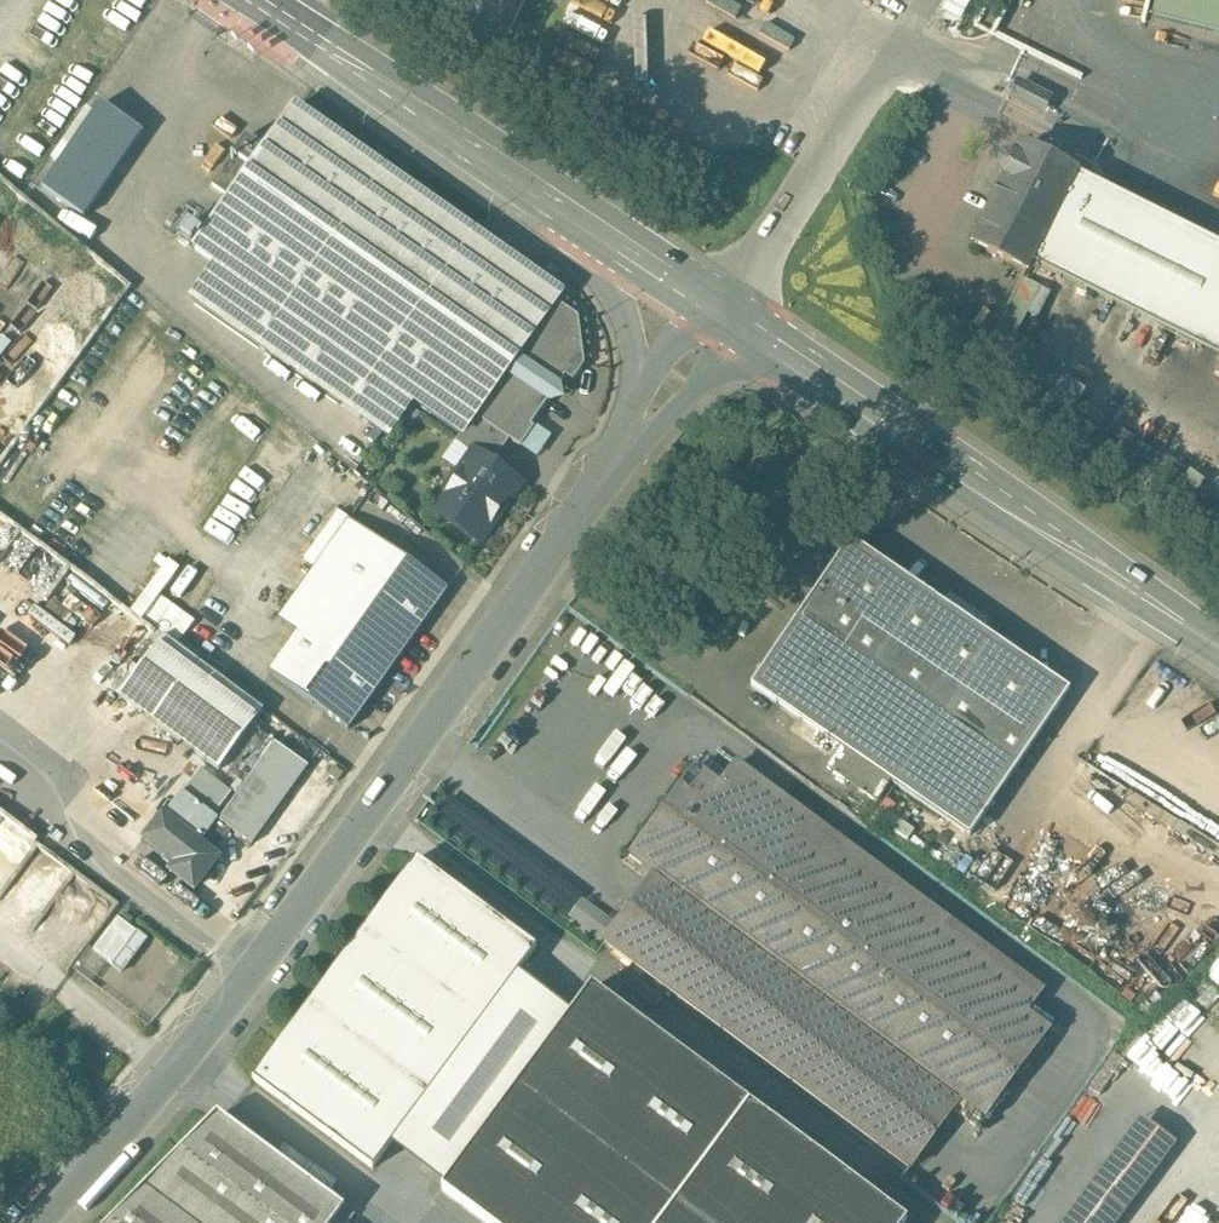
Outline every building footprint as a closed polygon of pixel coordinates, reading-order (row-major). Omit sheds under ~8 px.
[(1152,20),(1218,37),(1218,0),(1156,0),(1152,20)] [(1044,95),(1019,82),(1010,99),(1036,111),(1044,95)] [(560,285),(293,102),(262,146),(229,195),(192,248),(220,267),(412,399),(459,432),(553,297),(560,285)] [(87,212),(143,132),(103,104),(47,184),(87,212)] [(229,195),(262,146),(244,134),(208,181),(229,195)] [(1073,171),(1019,145),(970,243),(1024,269),(1029,260),(1073,171)] [(1073,171),(1029,260),(1218,354),(1218,243),(1073,171)] [(412,399),(220,267),(195,300),(388,435),(412,399)] [(553,297),(459,432),(452,440),(468,450),(489,463),(505,435),(518,444),(548,395),(537,389),(545,376),(580,372),(579,313),(553,297)] [(489,463),(468,450),(430,506),(476,538),(516,480),(489,463)] [(447,586),(346,516),(275,618),(295,630),(267,668),(346,728),(447,586)] [(1067,690),(849,541),(750,686),(966,833),(1067,690)] [(202,619),(170,595),(190,568),(177,558),(140,608),(186,641),(202,619)] [(261,707),(162,635),(117,696),(213,767),(261,707)] [(261,758),(274,740),(257,728),(244,746),(261,758)] [(308,763),(274,740),(261,758),(243,781),(217,816),(250,842),(308,763)] [(261,758),(244,746),(226,768),(243,781),(261,758)] [(737,761),(720,783),(768,819),(783,796),(737,761)] [(654,873),(720,783),(694,765),(628,854),(654,873)] [(768,819),(720,783),(654,873),(962,1099),(979,1112),(1048,1025),(768,819)] [(213,855),(160,812),(143,834),(176,860),(169,869),(189,885),(213,855)] [(534,945),(412,855),(249,1074),(371,1165),(389,1140),(514,972),(534,945)] [(962,1099),(654,873),(602,944),(910,1170),(962,1099)] [(127,967),(150,933),(124,915),(101,949),(127,967)] [(514,972),(389,1140),(443,1179),(567,1012),(514,972)] [(588,984),(567,1012),(443,1179),(438,1187),(486,1222),(659,1222),(749,1103),(588,984)] [(659,1222),(902,1222),(906,1218),(749,1103),(659,1222)] [(214,1112),(104,1222),(328,1222),(341,1205),(214,1112)] [(1070,1222),(1127,1222),(1185,1142),(1148,1118),(1070,1222)]
